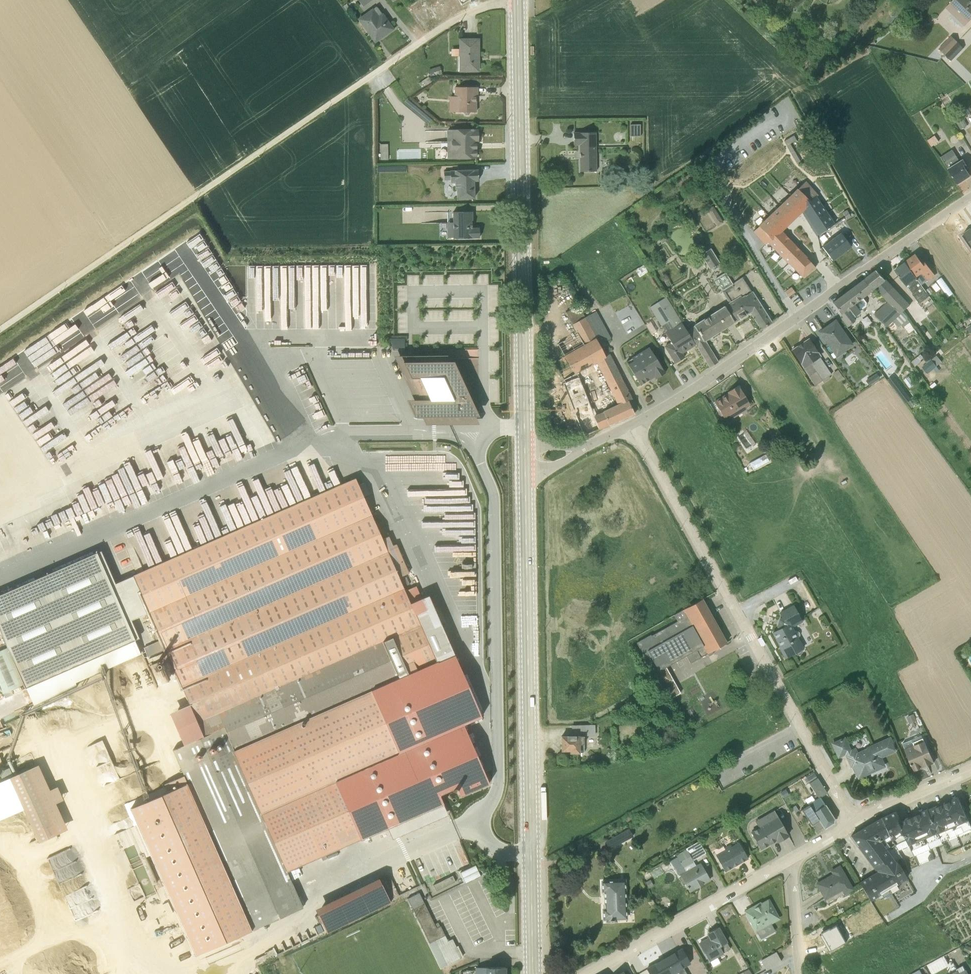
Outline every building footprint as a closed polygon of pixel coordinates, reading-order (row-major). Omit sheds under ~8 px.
[(945,8),(964,26),(970,19),(970,2),(969,0),(953,0),(945,8)] [(372,9),(358,19),(375,42),(392,29),(377,7),(373,9),(372,9)] [(944,55),(957,42),(950,36),(938,49),(944,55)] [(478,40),(459,40),(460,49),(454,50),(454,56),(459,56),(459,71),(478,71),(478,40)] [(957,42),(944,55),(950,61),(963,48),(957,42)] [(428,70),(430,78),(442,75),(439,66),(428,70)] [(428,77),(419,83),(422,87),(426,85),(431,82),(428,77)] [(470,112),(476,112),(476,102),(475,102),(475,97),(478,97),(478,87),(454,87),(454,96),(457,96),(457,112),(463,112),(465,115),(468,115),(470,112)] [(957,124),(960,129),(967,125),(964,120),(957,124)] [(447,130),(447,158),(475,158),(475,141),(477,141),(477,130),(447,130)] [(579,171),(596,171),(595,133),(573,132),(574,145),(579,146),(579,171)] [(797,141),(794,136),(784,141),(797,164),(800,162),(791,144),(797,141)] [(938,142),(934,136),(927,141),(931,147),(938,142)] [(959,162),(952,150),(940,157),(957,184),(969,177),(965,169),(967,168),(962,160),(959,162)] [(474,198),(473,181),(478,181),(477,170),(444,171),(443,180),(450,180),(450,183),(454,183),(454,190),(455,190),(456,199),(474,198)] [(819,194),(807,181),(797,189),(758,225),(771,240),(767,243),(788,264),(789,263),(803,277),(815,268),(782,231),(801,213),(816,236),(835,224),(817,197),(819,194)] [(722,223),(712,206),(707,210),(717,226),(722,223)] [(452,212),(452,223),(447,223),(447,238),(479,238),(479,228),(472,228),(471,212),(452,212)] [(822,247),(833,261),(851,247),(841,233),(822,247)] [(719,263),(710,248),(700,255),(709,269),(719,263)] [(915,255),(905,263),(919,284),(921,282),(920,281),(925,278),(927,282),(935,276),(924,261),(921,263),(915,255)] [(919,304),(929,296),(919,284),(905,263),(895,271),(919,304)] [(887,302),(899,315),(910,305),(886,281),(876,271),(864,280),(872,292),(875,289),(887,302)] [(693,325),(694,326),(687,330),(710,367),(718,362),(704,341),(707,339),(726,327),(750,312),(733,284),(732,285),(725,273),(714,280),(728,303),(716,311),(693,325)] [(761,328),(771,322),(742,278),(733,284),(750,312),(761,328)] [(947,299),(953,295),(940,278),(935,282),(947,299)] [(377,336),(377,279),(328,279),(328,288),(350,288),(350,294),(343,294),(343,302),(328,302),(328,312),(360,312),(360,327),(328,326),(328,336),(348,336),(348,342),(360,342),(360,336),(377,336)] [(863,298),(872,292),(864,280),(833,303),(841,314),(840,315),(843,318),(841,319),(848,328),(856,321),(854,318),(861,312),(860,312),(866,307),(867,303),(863,298)] [(933,292),(929,287),(925,291),(928,295),(933,292)] [(666,297),(649,307),(661,326),(662,326),(665,332),(671,342),(664,346),(675,364),(685,357),(682,354),(695,345),(666,297)] [(562,384),(583,436),(609,425),(634,414),(633,412),(639,410),(639,409),(632,398),(613,361),(609,353),(604,355),(599,345),(610,339),(596,311),(585,317),(578,305),(565,312),(572,325),(576,333),(558,343),(565,357),(553,363),(564,382),(562,384)] [(902,313),(894,320),(900,326),(908,319),(902,313)] [(853,345),(836,320),(821,330),(819,332),(827,343),(837,357),(853,345)] [(829,377),(832,374),(808,339),(792,350),(815,385),(821,381),(823,383),(830,378),(829,377)] [(665,373),(648,347),(631,358),(633,361),(627,365),(640,386),(654,377),(655,379),(665,373)] [(447,355),(394,356),(414,399),(407,400),(415,417),(422,417),(425,424),(478,424),(475,416),(478,416),(476,410),(478,410),(474,401),(472,402),(469,395),(470,392),(467,391),(466,390),(467,392),(453,361),(450,361),(447,355)] [(922,365),(927,373),(943,362),(938,355),(922,365)] [(843,379),(837,370),(832,374),(838,382),(843,379)] [(749,405),(738,386),(728,392),(729,395),(723,398),(722,397),(714,402),(719,409),(718,412),(721,416),(723,417),(726,422),(746,410),(744,408),(749,405)] [(0,595),(0,629),(32,701),(141,654),(135,640),(138,639),(130,621),(148,613),(189,706),(171,714),(185,745),(172,750),(187,784),(130,808),(195,956),(303,909),(288,872),(443,805),(440,798),(457,791),(460,796),(489,783),(463,725),(482,716),(441,623),(434,626),(421,597),(410,602),(399,577),(409,573),(396,544),(392,546),(388,537),(383,539),(356,479),(115,584),(100,551),(0,595)] [(460,550),(459,532),(434,532),(434,551),(460,550)] [(474,532),(460,532),(460,550),(475,550),(474,532)] [(467,587),(460,587),(461,627),(477,627),(476,581),(467,582),(467,587)] [(636,643),(654,674),(665,668),(686,656),(690,663),(707,654),(709,656),(711,655),(713,654),(712,651),(726,643),(701,599),(683,610),(674,615),(677,621),(651,636),(650,635),(636,643)] [(779,613),(781,618),(778,619),(776,627),(778,630),(772,633),(780,648),(785,658),(794,653),(796,655),(798,656),(800,655),(802,653),(802,651),(801,650),(804,648),(798,638),(799,635),(799,633),(797,631),(795,630),(794,631),(792,628),(802,622),(793,605),(779,613)] [(680,693),(665,668),(654,674),(662,688),(669,699),(680,693)] [(919,727),(923,725),(917,713),(914,714),(913,714),(907,716),(910,724),(917,721),(919,727)] [(561,736),(561,750),(570,750),(570,753),(583,752),(584,737),(595,736),(594,724),(571,725),(572,736),(561,736)] [(934,762),(921,735),(903,743),(914,769),(915,771),(934,762)] [(881,757),(894,750),(888,737),(856,751),(854,747),(850,749),(845,738),(832,744),(838,756),(845,753),(854,773),(856,772),(858,777),(885,765),(881,757)] [(39,842),(68,829),(56,803),(63,800),(57,786),(50,789),(38,764),(14,775),(10,767),(0,772),(0,777),(1,779),(0,780),(0,820),(24,809),(39,842)] [(820,798),(827,793),(817,778),(809,783),(818,798),(801,809),(816,832),(822,827),(824,829),(833,823),(834,819),(820,798)] [(956,835),(970,829),(970,827),(958,797),(957,797),(928,809),(942,841),(949,838),(947,833),(954,830),(956,835)] [(942,844),(928,809),(900,821),(909,846),(914,856),(942,844)] [(750,832),(760,850),(775,841),(776,843),(788,836),(774,810),(755,821),(758,827),(750,832)] [(894,861),(893,860),(886,849),(889,846),(886,842),(890,840),(891,841),(898,851),(909,846),(900,821),(895,812),(880,818),(851,836),(868,860),(873,867),(873,868),(875,871),(876,870),(877,872),(859,882),(870,901),(881,894),(883,898),(899,889),(896,885),(907,879),(896,860),(894,861)] [(612,849),(637,840),(634,831),(609,840),(612,849)] [(692,860),(705,853),(698,841),(685,848),(686,850),(676,855),(676,857),(669,861),(683,884),(685,883),(689,891),(709,880),(700,863),(695,865),(692,860)] [(715,855),(724,872),(748,859),(738,842),(731,847),(730,845),(724,848),(725,850),(715,855)] [(126,848),(141,886),(137,888),(136,885),(130,888),(134,898),(154,891),(137,844),(126,848)] [(461,870),(467,881),(481,874),(476,863),(461,870)] [(816,884),(827,903),(843,894),(844,895),(852,890),(839,866),(831,871),(833,874),(816,884)] [(388,870),(315,900),(327,928),(394,901),(391,896),(398,893),(388,870)] [(648,870),(640,874),(644,880),(651,877),(648,870)] [(446,886),(456,880),(452,873),(442,880),(446,886)] [(650,879),(645,881),(648,888),(653,886),(650,879)] [(627,920),(625,880),(600,880),(601,893),(603,893),(603,908),(601,909),(601,920),(605,921),(605,923),(617,923),(617,920),(627,920)] [(419,892),(407,898),(440,968),(441,968),(463,957),(458,946),(456,946),(452,939),(448,940),(447,939),(438,922),(434,924),(419,892)] [(768,900),(761,904),(760,902),(760,903),(760,904),(753,907),(752,907),(745,911),(746,913),(760,939),(761,939),(762,942),(771,937),(769,934),(774,931),(770,923),(779,919),(768,900)] [(719,927),(706,934),(708,937),(698,943),(709,962),(710,962),(713,967),(720,963),(717,958),(723,954),(723,953),(730,949),(726,942),(727,942),(719,927)] [(681,948),(664,958),(672,973),(686,973),(683,968),(690,964),(681,948)] [(761,960),(766,970),(781,961),(775,952),(761,960)] [(664,958),(646,968),(649,973),(672,973),(664,958)] [(956,970),(957,971),(951,973),(968,973),(966,970),(965,970),(963,966),(956,970)]
